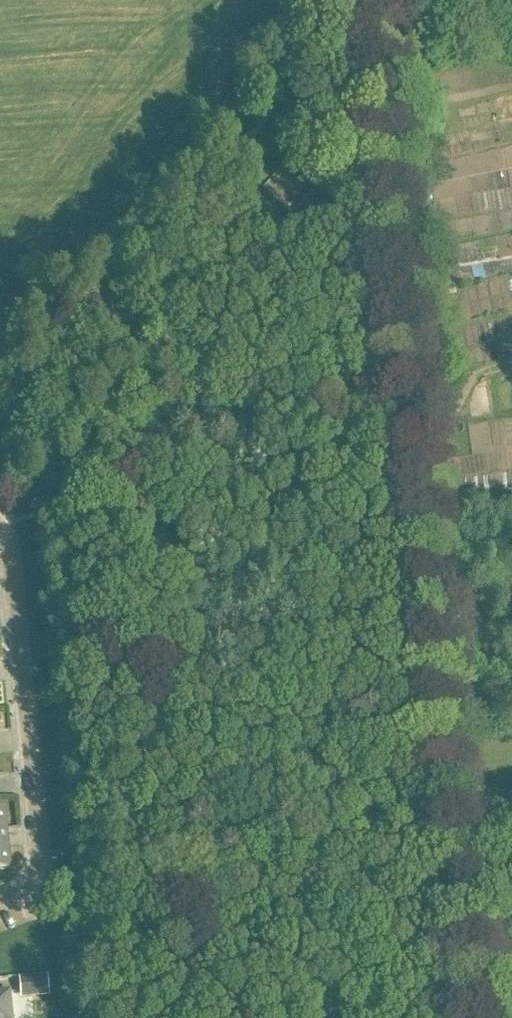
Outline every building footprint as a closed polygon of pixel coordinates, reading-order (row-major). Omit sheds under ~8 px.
[(287,168),(263,193),(289,218),(313,192),(287,168)] [(8,851),(6,830),(0,831),(0,851),(8,851)] [(0,851),(0,872),(10,871),(8,851),(0,851)] [(18,978),(20,1000),(49,997),(47,976),(18,978)] [(9,993),(0,994),(0,1017),(12,1017),(9,993)]
